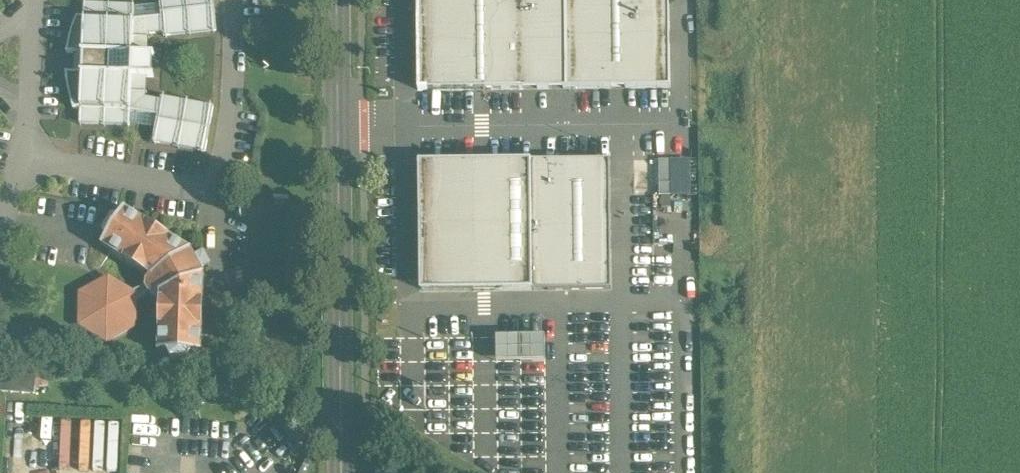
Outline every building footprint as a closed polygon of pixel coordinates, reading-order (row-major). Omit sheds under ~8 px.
[(162,32),(162,36),(216,30),(212,0),(159,0),(162,32)] [(417,91),(671,89),(671,0),(417,0),(417,91)] [(132,5),(84,4),(83,17),(76,17),(72,27),(70,34),(68,41),(66,53),(74,53),(73,72),(65,72),(66,84),(67,90),(69,96),(71,104),(73,109),(80,109),(79,123),(127,125),(129,125),(129,123),(155,128),(160,100),(144,98),(145,77),(153,77),(153,76),(151,76),(152,56),(154,56),(154,55),(145,54),(146,34),(162,32),(159,5),(133,7),(133,5),(132,5)] [(213,106),(160,97),(160,100),(155,128),(152,142),(204,151),(213,106)] [(664,192),(674,193),(675,158),(665,157),(664,192)] [(611,163),(421,164),(422,290),(612,289),(611,163)] [(190,250),(123,209),(119,216),(111,216),(102,231),(106,237),(101,245),(150,276),(146,280),(145,286),(148,292),(153,294),(159,293),(158,351),(167,352),(170,358),(187,359),(191,353),(200,353),(203,274),(200,268),(209,263),(203,252),(194,256),(190,250)] [(556,336),(510,337),(510,361),(557,360),(556,336)] [(476,396),(477,455),(500,455),(498,360),(508,360),(508,338),(457,339),(458,396),(476,396)] [(402,406),(426,408),(428,388),(404,386),(402,406)]
